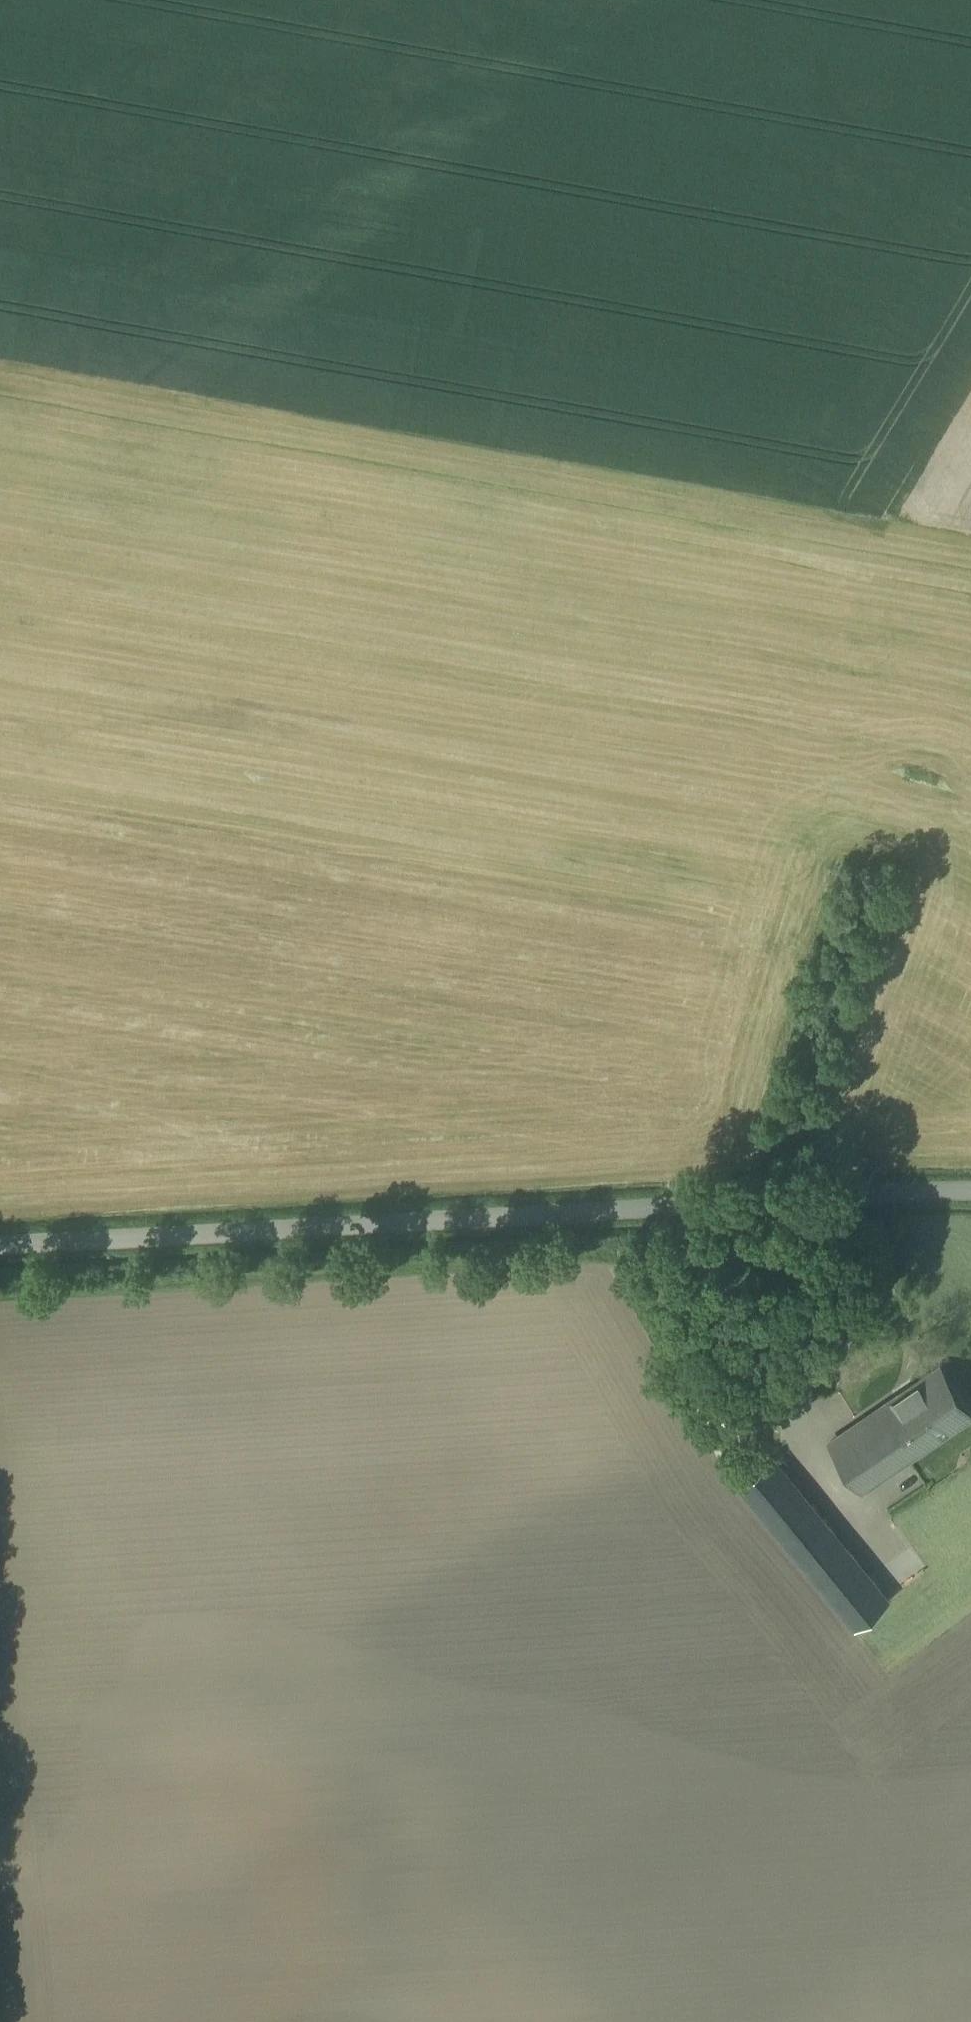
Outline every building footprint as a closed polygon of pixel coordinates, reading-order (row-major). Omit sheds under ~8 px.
[(913,1386),(915,1390),(898,1401),(896,1398),(877,1412),(909,1460),(946,1434),(947,1435),(970,1418),(970,1414),(940,1367),(913,1386)] [(877,1412),(829,1444),(830,1445),(830,1444),(862,1491),(869,1486),(914,1552),(970,1513),(970,1481),(958,1462),(926,1484),(909,1460),(877,1412)] [(901,1615),(773,1456),(739,1484),(856,1629),(867,1642),(901,1615)]
